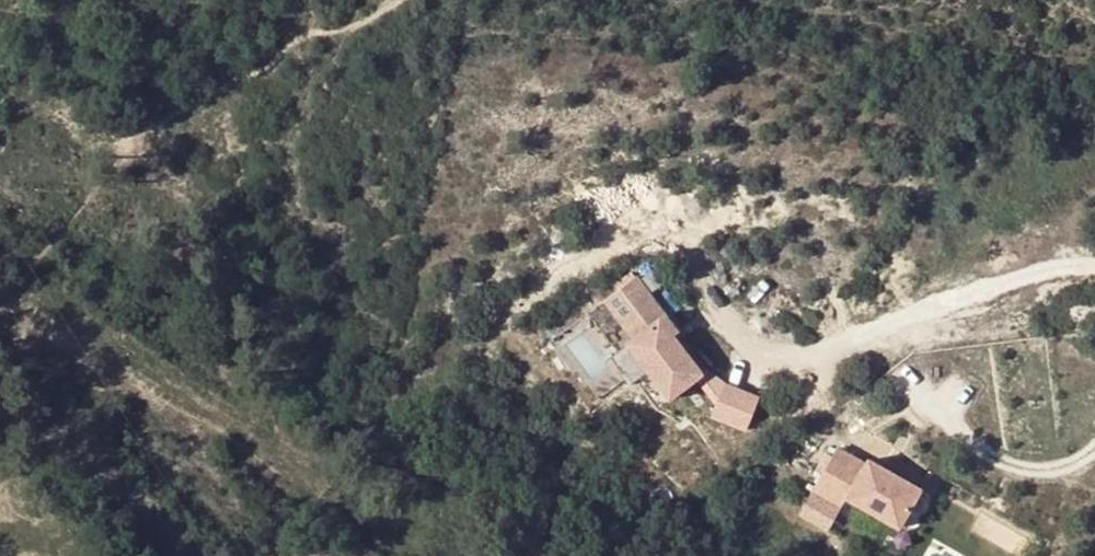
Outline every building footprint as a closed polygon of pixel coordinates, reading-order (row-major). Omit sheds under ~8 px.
[(671,336),(675,333),(632,278),(618,289),(634,310),(618,322),(631,338),(624,343),(669,399),(701,374),(671,336)] [(618,289),(602,301),(618,322),(634,310),(618,289)] [(759,398),(724,384),(711,416),(746,431),(759,398)] [(865,465),(837,448),(812,492),(841,508),(847,497),(899,527),(920,490),(868,461),(865,465)]
